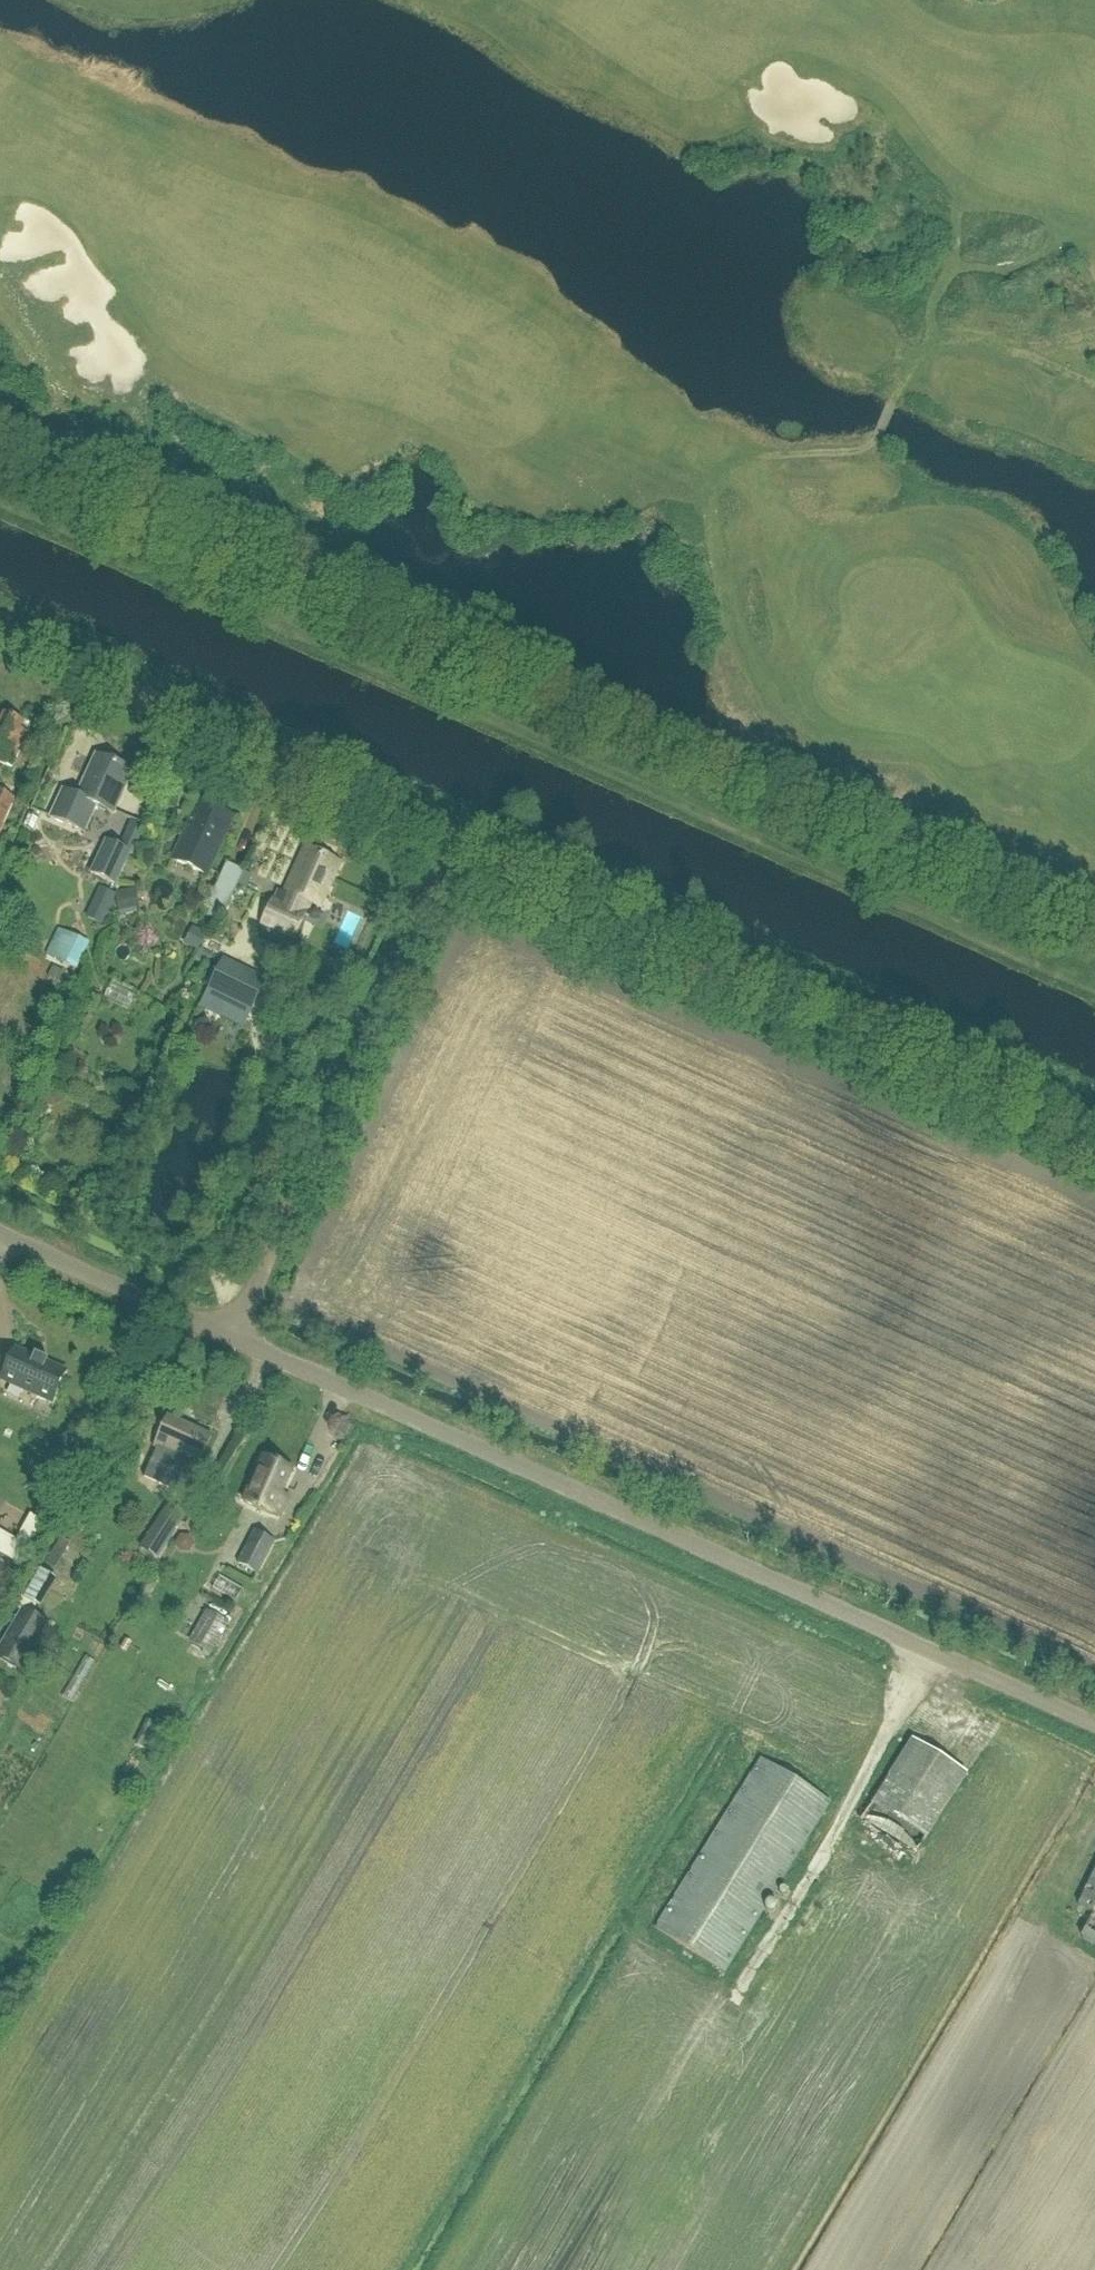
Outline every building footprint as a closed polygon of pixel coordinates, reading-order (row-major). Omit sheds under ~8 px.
[(5,716),(2,721),(0,721),(0,764),(12,769),(28,734),(21,731),(24,724),(5,716)] [(115,814),(133,772),(97,756),(79,797),(65,792),(53,819),(84,833),(96,806),(115,814)] [(5,828),(15,805),(17,801),(0,794),(0,838),(5,828)] [(226,815),(207,807),(204,813),(197,810),(173,862),(208,877),(231,825),(223,822),(226,815)] [(116,888),(132,853),(106,841),(90,875),(116,888)] [(322,908),(340,865),(305,848),(282,901),(277,899),(261,934),(292,950),(312,903),(322,908)] [(225,916),(245,871),(227,864),(207,908),(225,916)] [(116,896),(104,890),(90,920),(102,926),(116,896)] [(77,972),(90,945),(58,930),(45,957),(77,972)] [(249,1016),(258,998),(267,980),(224,958),(206,994),(249,1016)] [(16,1350),(2,1381),(53,1404),(66,1373),(48,1364),(49,1362),(35,1356),(34,1358),(16,1350)] [(141,1416),(138,1425),(145,1428),(149,1420),(141,1416)] [(199,1465),(212,1437),(169,1417),(155,1448),(158,1449),(151,1462),(191,1480),(198,1464),(199,1465)] [(273,1515),(292,1472),(263,1459),(244,1503),(273,1515)] [(158,1561),(188,1516),(169,1504),(140,1549),(158,1561)] [(258,1576),(276,1542),(255,1531),(237,1565),(258,1576)] [(0,1537),(0,1554),(24,1567),(33,1550),(21,1543),(14,1545),(0,1537)] [(56,1571),(71,1545),(61,1539),(45,1564),(56,1571)] [(207,1579),(223,1592),(229,1584),(213,1571),(207,1579)] [(51,1626),(22,1609),(0,1647),(0,1659),(23,1673),(51,1626)] [(229,1624),(207,1611),(189,1642),(211,1655),(229,1624)] [(915,1856),(966,1775),(912,1741),(861,1823),(915,1856)] [(726,1973),(779,1885),(829,1803),(761,1761),(657,1931),(726,1973)] [(1078,1906),(1093,1914),(1081,1939),(1094,1946),(1094,1872),(1078,1906)]
